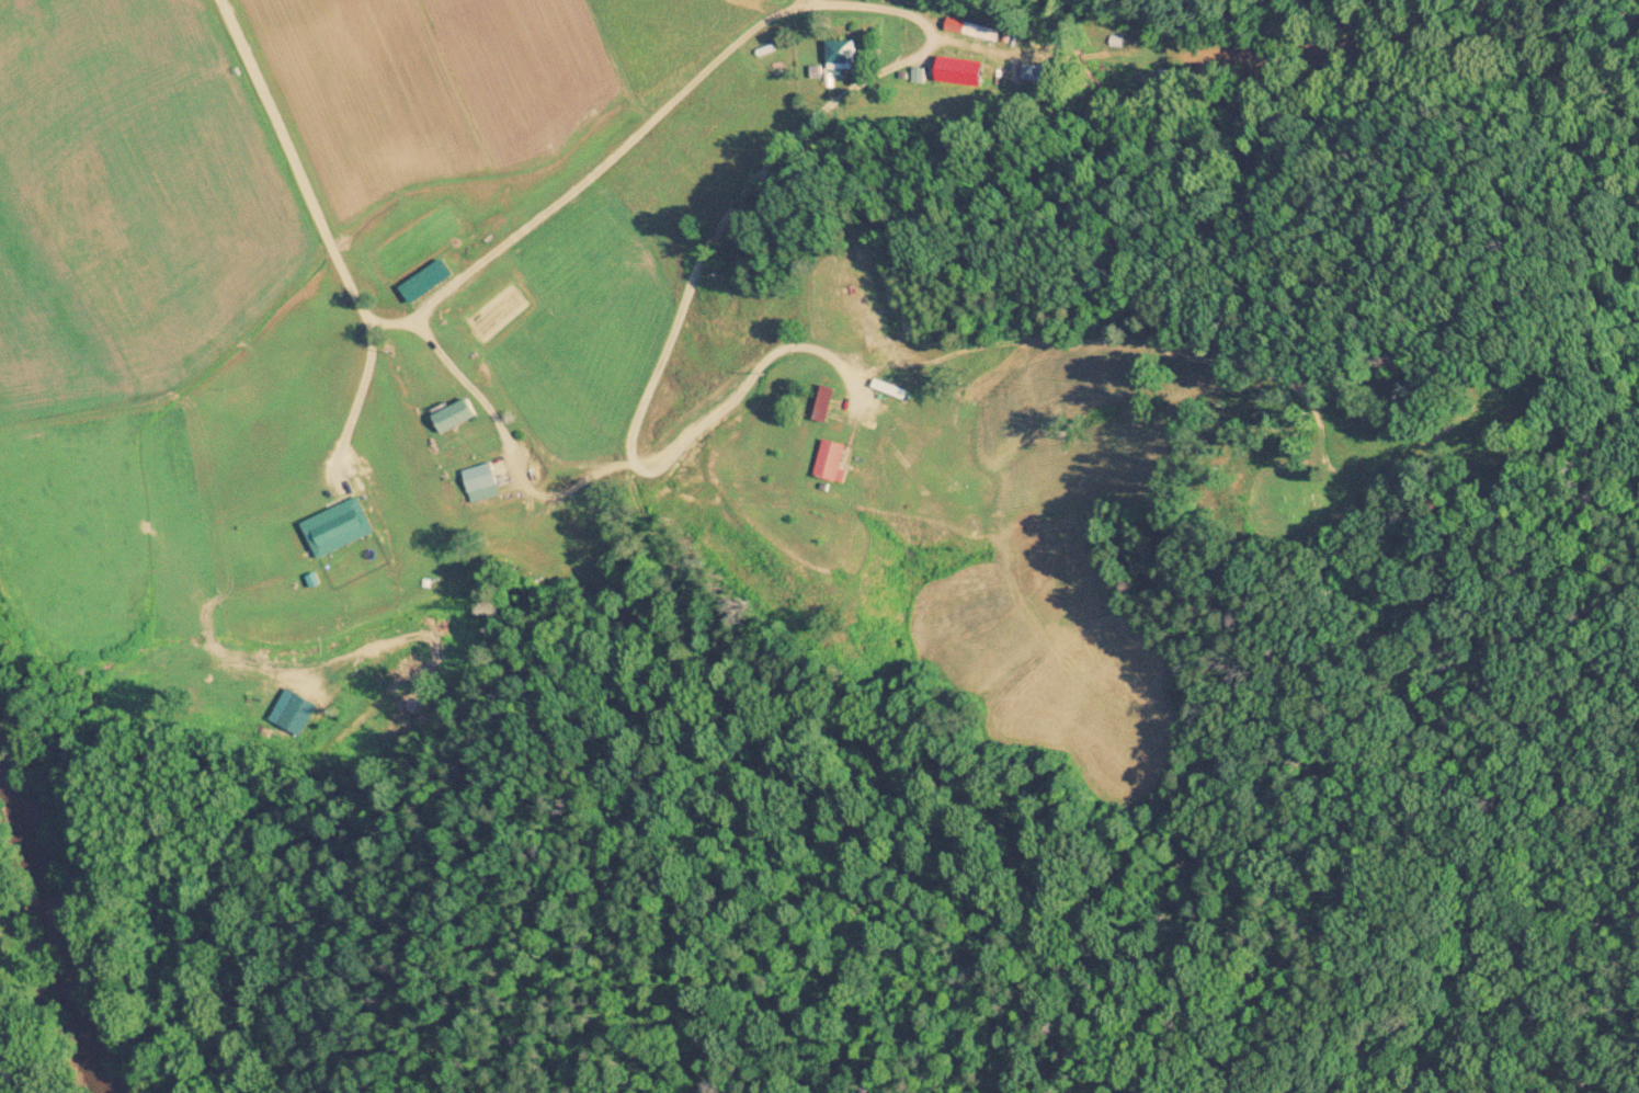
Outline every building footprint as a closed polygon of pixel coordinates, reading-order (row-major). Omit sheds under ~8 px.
[(909,391),(877,379),(874,387),(906,399),(909,391)] [(813,420),(827,424),(839,391),(825,386),(813,420)] [(435,416),(445,434),(478,417),(469,399),(435,416)] [(817,476),(839,481),(847,445),(824,440),(817,476)] [(500,485),(494,464),(466,472),(472,493),(500,485)] [(375,535),(360,499),(304,523),(319,559),(375,535)]
